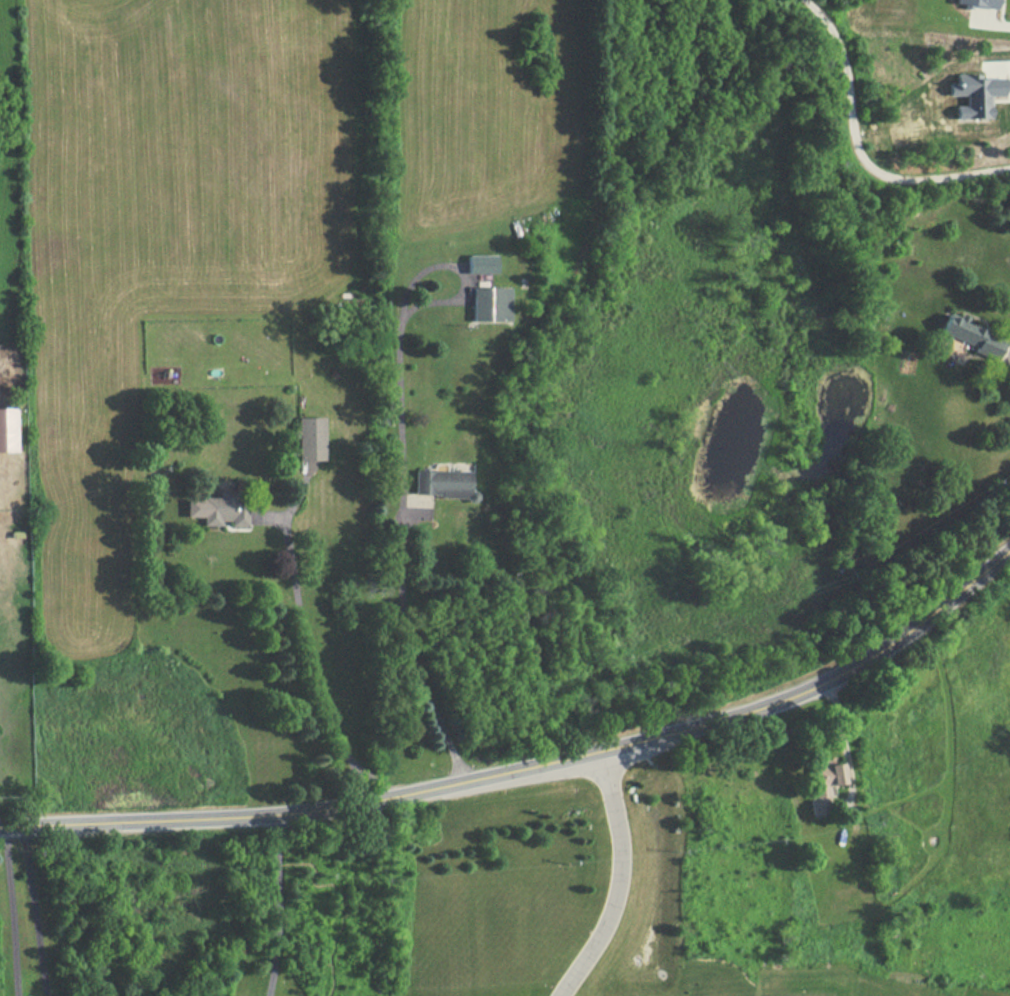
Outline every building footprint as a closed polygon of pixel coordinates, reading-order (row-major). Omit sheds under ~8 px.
[(468,288),(468,322),(506,322),(506,288),(468,288)] [(950,320),(944,336),(970,345),(968,352),(994,361),(1001,337),(950,320)] [(11,453),(11,409),(0,409),(0,453),(11,453)] [(466,471),(411,470),(411,497),(466,497),(466,471)] [(214,498),(199,498),(199,526),(243,526),(243,492),(214,492),(214,498)] [(843,784),(841,760),(808,763),(811,807),(827,806),(826,785),(843,784)]
